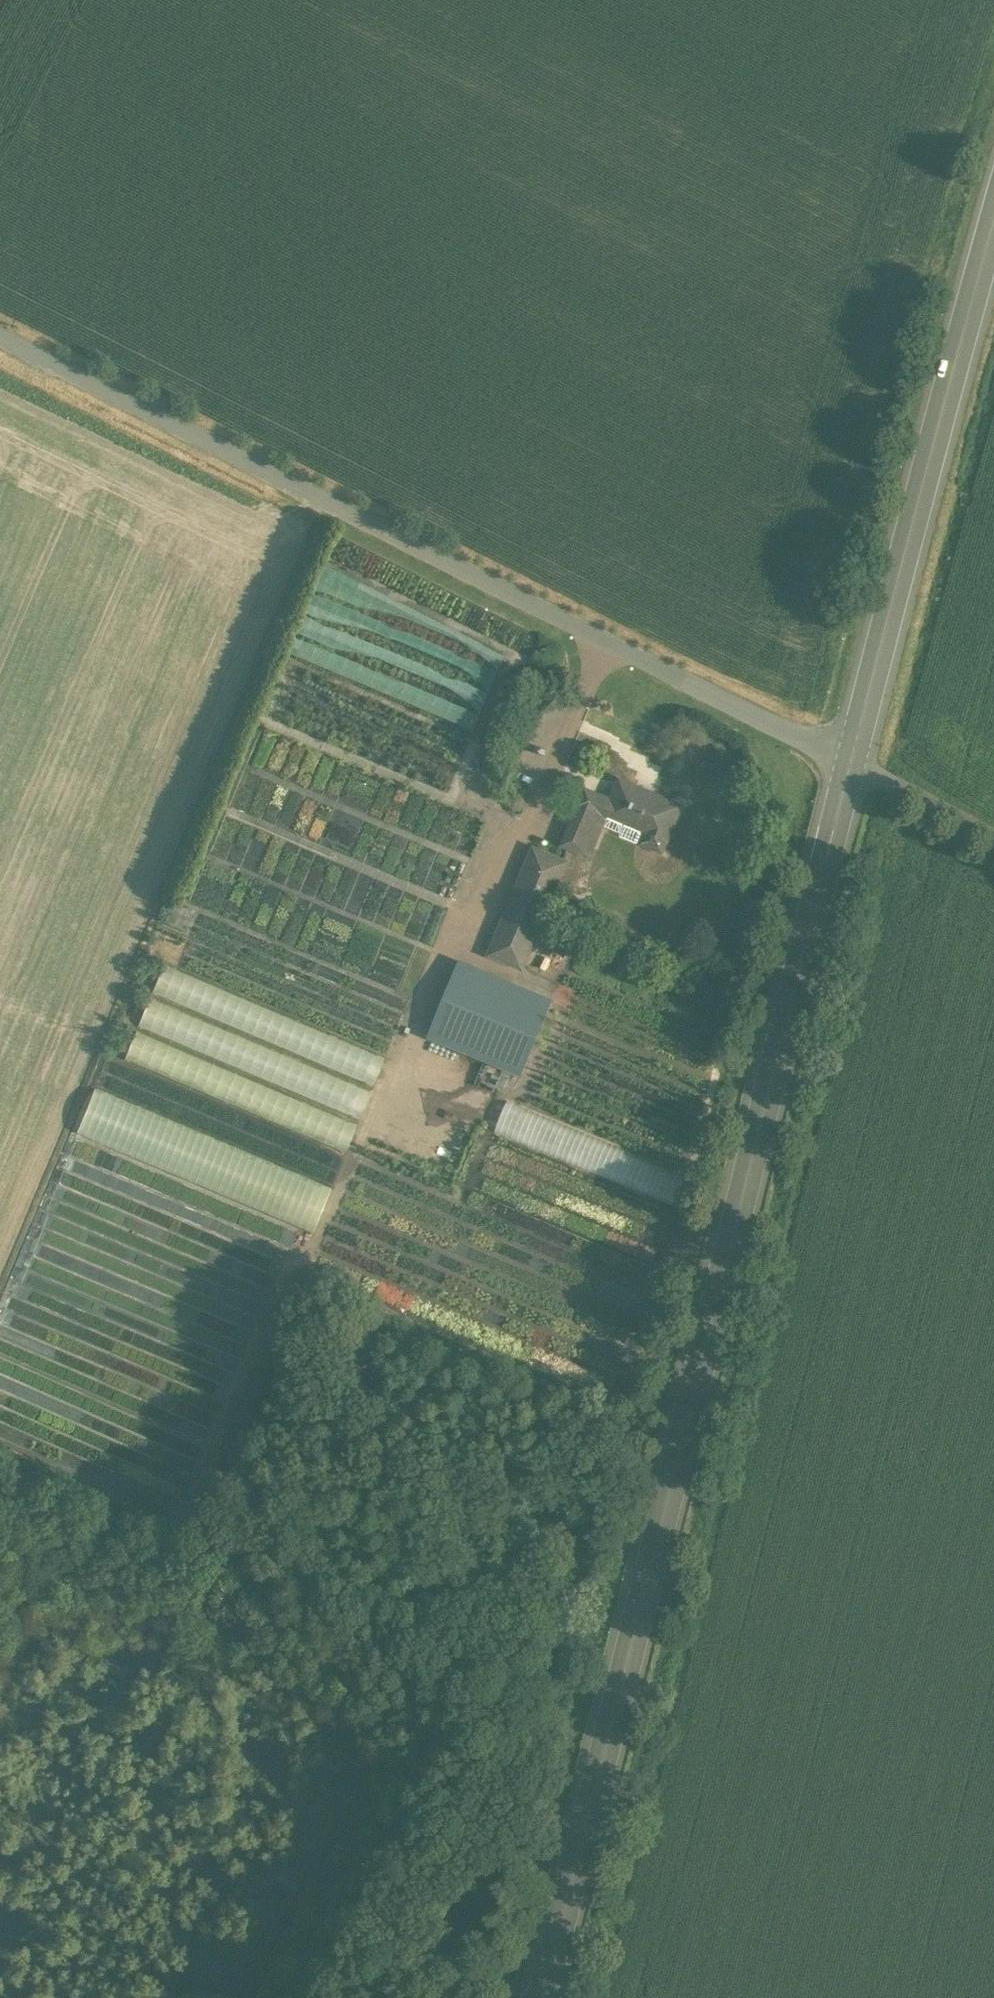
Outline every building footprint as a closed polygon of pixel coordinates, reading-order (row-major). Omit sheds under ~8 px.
[(318,569),(285,653),(402,698),(408,682),(418,686),(430,654),(411,646),(425,610),(318,569)] [(586,792),(580,805),(602,815),(607,817),(609,813),(624,819),(622,823),(623,824),(647,834),(643,842),(643,843),(661,850),(679,808),(620,782),(612,803),(586,792)] [(586,853),(598,823),(602,815),(580,805),(563,844),(586,853)] [(622,823),(624,819),(609,813),(607,817),(602,815),(598,823),(620,833),(623,824),(622,823)] [(643,842),(647,834),(623,824),(620,833),(622,837),(638,844),(643,842)] [(564,863),(534,851),(490,954),(520,967),(535,932),(564,863)] [(552,1001),(459,963),(429,1037),(521,1075),(552,1001)] [(151,993),(371,1086),(383,1057),(163,965),(151,993)] [(137,1027),(357,1119),(369,1091),(149,998),(137,1027)] [(124,1060),(343,1153),(355,1124),(136,1031),(124,1060)] [(328,1187),(94,1089),(75,1133),(310,1231),(328,1187)] [(688,1177),(506,1102),(493,1132),(675,1208),(688,1177)]
